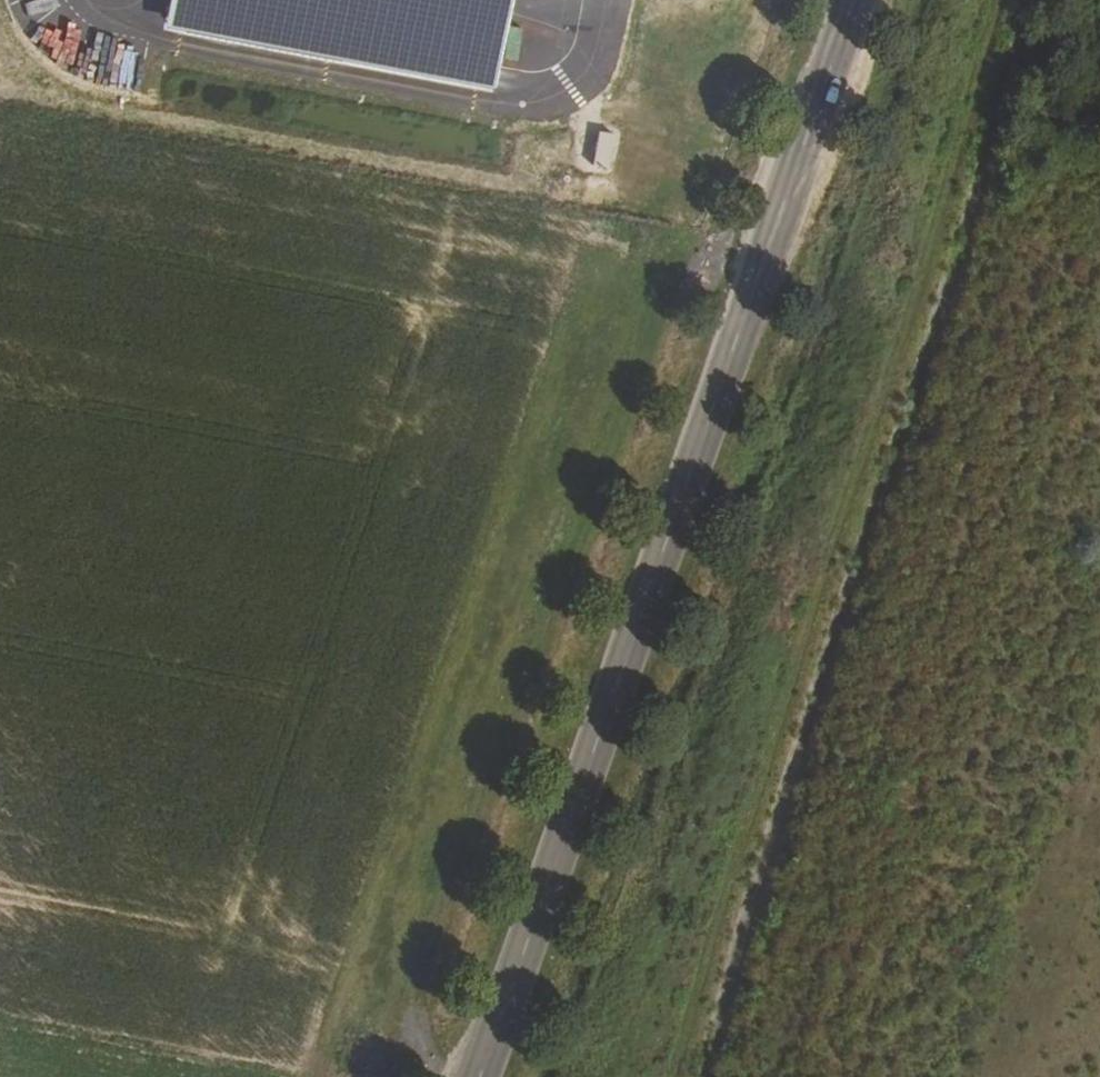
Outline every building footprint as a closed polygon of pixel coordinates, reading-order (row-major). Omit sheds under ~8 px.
[(494,92),(512,0),(171,0),(165,28),(494,92)]
